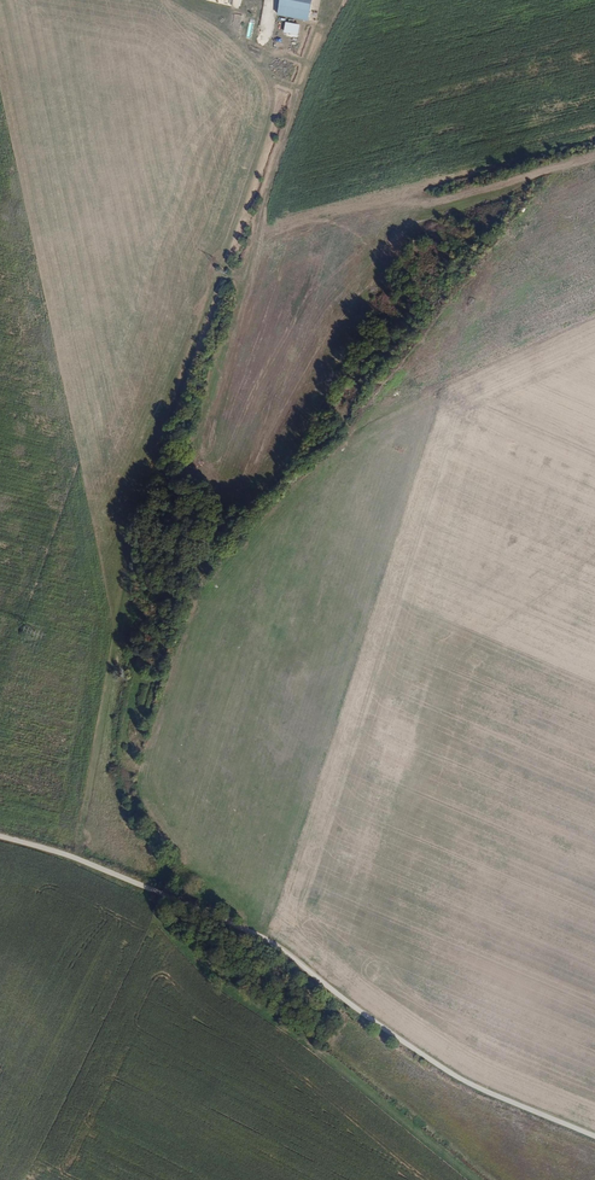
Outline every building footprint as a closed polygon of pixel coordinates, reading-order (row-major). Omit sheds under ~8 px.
[(279,16),(310,22),(314,0),(282,0),(279,16)] [(286,25),(283,35),(298,39),(301,29),(286,25)]
